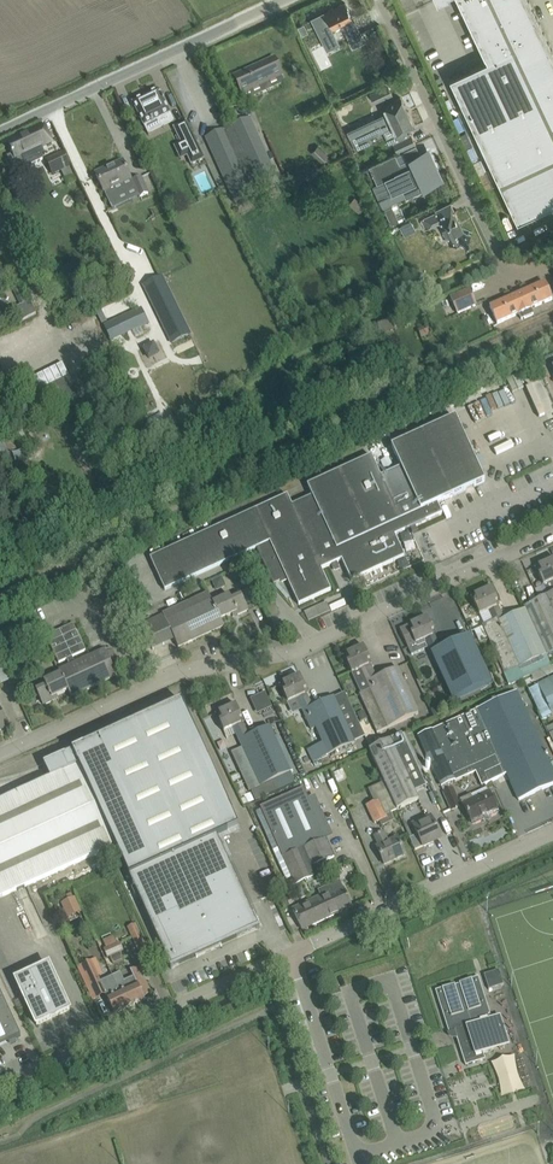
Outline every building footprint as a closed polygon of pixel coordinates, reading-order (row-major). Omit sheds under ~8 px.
[(457,75),(450,78),(518,222),(552,205),(552,52),(528,0),(459,0),(487,61),(457,75)] [(324,13),(312,19),(314,21),(323,41),(324,41),(325,44),(336,38),(335,36),(332,30),(332,29),(334,28),(334,29),(352,20),(353,19),(345,2),(325,12),(326,13),(324,14),(324,13)] [(360,32),(348,38),(352,47),(364,41),(360,32)] [(275,58),(234,76),(242,94),(246,101),(263,93),(259,86),(269,82),(283,76),(275,58)] [(177,66),(168,70),(175,87),(184,84),(177,66)] [(388,84),(370,93),(375,103),(393,95),(388,84)] [(133,103),(133,104),(134,104),(144,125),(144,126),(145,125),(151,122),(152,123),(154,122),(154,121),(159,118),(162,124),(173,118),(170,113),(170,112),(164,101),(165,101),(164,98),(163,98),(160,91),(159,90),(158,90),(158,91),(149,95),(143,98),(134,102),(133,103)] [(350,139),(407,112),(400,97),(383,105),(386,113),(347,132),(350,139)] [(393,127),(397,135),(408,129),(409,131),(410,130),(409,129),(414,126),(407,112),(350,139),(356,150),(371,144),(368,139),(393,127)] [(279,184),(273,171),(249,118),(207,138),(231,190),(236,203),(237,203),(237,202),(278,183),(278,184),(279,184)] [(174,127),(180,142),(181,142),(184,141),(190,154),(187,155),(191,163),(191,164),(192,165),(193,164),(192,164),(203,159),(204,159),(205,158),(187,121),(186,122),(175,127),(174,127)] [(21,137),(9,143),(13,152),(12,152),(13,154),(14,154),(16,158),(22,156),(27,167),(43,159),(41,155),(45,153),(42,146),(52,142),(45,126),(24,136),(21,137)] [(398,152),(416,144),(411,134),(393,142),(398,152)] [(395,154),(369,166),(377,184),(372,186),(382,208),(399,200),(406,197),(421,190),(439,181),(434,169),(436,168),(431,158),(429,159),(426,151),(400,163),(395,154)] [(64,152),(46,160),(53,175),(71,167),(64,152)] [(114,167),(96,175),(104,192),(105,192),(106,194),(105,194),(112,209),(113,209),(111,205),(121,201),(119,196),(136,188),(133,181),(131,179),(123,161),(113,165),(114,167)] [(141,177),(133,181),(136,188),(140,197),(148,193),(141,177)] [(392,206),(385,209),(392,225),(399,222),(392,206)] [(469,231),(468,233),(464,231),(463,228),(460,229),(456,221),(459,219),(455,212),(457,211),(457,210),(455,211),(440,218),(436,211),(421,218),(425,228),(430,226),(430,227),(439,223),(441,228),(440,228),(444,236),(445,235),(450,245),(453,243),(455,242),(461,245),(460,247),(464,249),(472,233),(469,231)] [(403,234),(414,229),(409,218),(397,223),(403,234)] [(146,286),(144,287),(164,328),(172,343),(190,334),(183,320),(167,286),(168,286),(163,276),(163,277),(146,286)] [(517,295),(527,317),(533,315),(531,310),(531,309),(546,302),(552,299),(545,282),(533,288),(517,295)] [(20,306),(31,301),(23,284),(12,289),(20,306)] [(469,289),(450,297),(458,313),(476,305),(469,289)] [(522,320),(527,317),(517,295),(502,302),(490,307),(498,324),(504,321),(519,314),(519,315),(522,320)] [(142,308),(104,326),(111,342),(149,324),(142,308)] [(430,323),(417,330),(422,338),(434,332),(430,323)] [(154,342),(142,348),(148,359),(160,353),(154,342)] [(40,415),(79,395),(63,363),(30,379),(37,392),(30,395),(40,415)] [(480,409),(474,410),(476,424),(482,423),(480,409)] [(299,605),(331,590),(321,569),(342,560),(351,581),(405,556),(395,535),(442,513),(438,503),(485,481),(456,417),(391,447),(401,468),(381,477),(371,456),(307,485),(312,496),(292,505),(287,495),(150,558),(165,590),(257,548),(273,584),(281,581),(282,581),(287,578),(299,605)] [(525,609),(546,655),(552,652),(552,559),(535,567),(535,568),(536,568),(548,595),(523,607),(525,609)] [(492,587),(471,597),(495,650),(491,652),(500,673),(503,671),(509,685),(550,666),(545,656),(546,655),(525,609),(504,619),(498,606),(497,606),(495,602),(498,601),(492,587)] [(238,614),(248,610),(242,596),(232,601),(230,596),(214,604),(221,619),(237,612),(238,614)] [(221,619),(214,604),(212,600),(166,621),(163,615),(141,625),(153,649),(175,639),(178,647),(224,626),(221,619)] [(307,619),(331,612),(328,602),(303,610),(307,619)] [(428,616),(400,629),(408,647),(425,640),(430,652),(440,647),(434,635),(433,635),(431,632),(434,630),(428,616)] [(75,663),(72,656),(86,650),(73,623),(46,636),(59,663),(67,659),(70,666),(59,671),(60,674),(44,681),(46,686),(36,690),(43,705),(53,700),(52,697),(68,690),(71,697),(117,676),(114,669),(121,666),(113,650),(112,650),(111,647),(105,650),(105,649),(75,663)] [(472,633),(440,647),(430,652),(434,660),(436,659),(455,699),(494,681),(472,633)] [(418,713),(398,667),(376,677),(370,664),(369,665),(367,661),(370,660),(364,646),(343,655),(352,674),(360,670),(369,689),(359,694),(376,732),(418,713)] [(355,743),(334,698),(334,697),(312,706),(306,693),(305,694),(303,690),(306,689),(300,675),(279,684),(287,702),(297,698),(312,729),(316,727),(323,742),(307,749),(313,761),(313,762),(355,743)] [(539,685),(552,715),(552,714),(552,679),(539,685)] [(265,690),(250,696),(257,712),(272,705),(265,690)] [(418,736),(441,786),(454,780),(455,782),(476,772),(482,786),(507,774),(519,800),(552,784),(552,771),(549,763),(516,690),(418,736)] [(86,745),(83,746),(84,746),(44,764),(50,779),(0,801),(0,897),(115,845),(165,955),(165,956),(171,969),(172,968),(173,966),(195,956),(196,957),(222,946),(221,944),(256,928),(259,929),(260,928),(254,915),(253,915),(217,837),(239,827),(233,814),(233,813),(182,701),(86,745)] [(249,790),(251,789),(291,771),(270,726),(249,736),(243,722),(241,723),(239,719),(242,718),(236,704),(215,714),(223,731),(233,727),(243,747),(232,752),(249,790)] [(367,718),(363,710),(357,714),(360,721),(367,718)] [(402,734),(369,749),(384,782),(397,810),(419,799),(415,792),(426,787),(402,734)] [(295,781),(291,771),(251,789),(256,800),(295,781)] [(375,803),(367,807),(375,823),(380,821),(382,825),(394,819),(391,812),(397,810),(384,782),(368,789),(375,803)] [(261,810),(256,812),(273,851),(279,848),(292,878),(288,880),(291,887),(329,869),(325,861),(335,856),(304,787),(260,807),(261,810)] [(498,812),(489,792),(473,800),(471,795),(458,800),(453,789),(444,793),(452,809),(464,804),(468,812),(467,813),(468,815),(469,815),(473,824),(498,812)] [(418,835),(423,846),(433,842),(433,840),(440,837),(440,838),(441,838),(430,815),(423,819),(425,822),(414,827),(418,835)] [(384,864),(405,854),(398,837),(390,841),(385,830),(374,835),(379,846),(377,847),(384,864)] [(418,835),(410,839),(415,850),(423,846),(418,835)] [(321,896),(293,909),(302,930),(352,907),(351,904),(353,903),(349,896),(347,897),(343,890),(339,881),(318,890),(321,896)] [(75,895),(60,902),(67,918),(82,911),(75,895)] [(124,951),(120,943),(117,944),(113,935),(103,940),(107,949),(104,950),(107,958),(110,957),(113,963),(124,959),(121,952),(124,951)] [(56,1015),(56,1016),(70,1009),(49,965),(16,980),(37,1025),(50,1019),(49,1017),(56,1015)] [(124,982),(117,986),(126,1008),(145,999),(143,996),(151,993),(143,977),(142,977),(137,967),(130,970),(133,977),(124,981),(124,982)] [(95,991),(102,988),(99,981),(93,968),(85,971),(95,991)] [(499,970),(484,975),(489,989),(504,985),(499,970)] [(114,1013),(126,1008),(117,986),(112,976),(99,981),(102,988),(114,1013)] [(490,1014),(478,976),(471,979),(459,983),(459,984),(455,985),(455,984),(443,988),(435,990),(449,1033),(455,1031),(466,1065),(485,1059),(483,1053),(495,1049),(504,1046),(503,1043),(504,1038),(505,1033),(503,1028),(500,1024),(496,1021),(495,1018),(490,1019),(489,1014),(490,1014)] [(21,1037),(0,992),(0,1046),(21,1037)]
